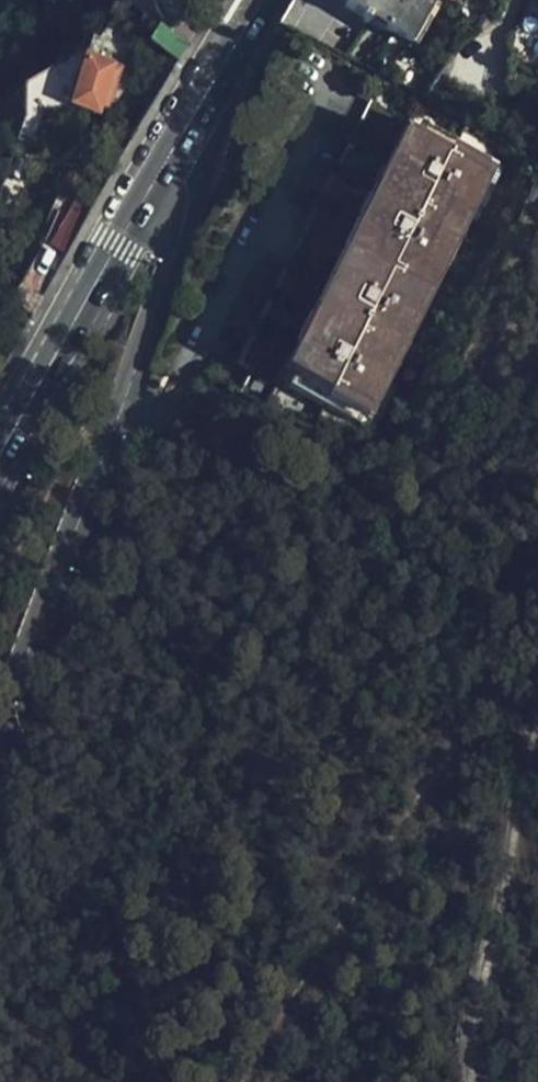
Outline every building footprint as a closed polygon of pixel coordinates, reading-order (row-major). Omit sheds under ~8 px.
[(184,51),(209,6),(212,0),(149,0),(148,2),(147,4),(148,7),(147,10),(147,13),(148,16),(148,19),(149,21),(152,30),(184,51)] [(439,0),(338,0),(336,2),(413,45),(439,0)] [(511,51),(508,70),(537,63),(537,45),(511,51)] [(99,118),(113,69),(85,62),(70,108),(99,118)] [(369,429),(496,164),(365,100),(237,366),(369,429)]
